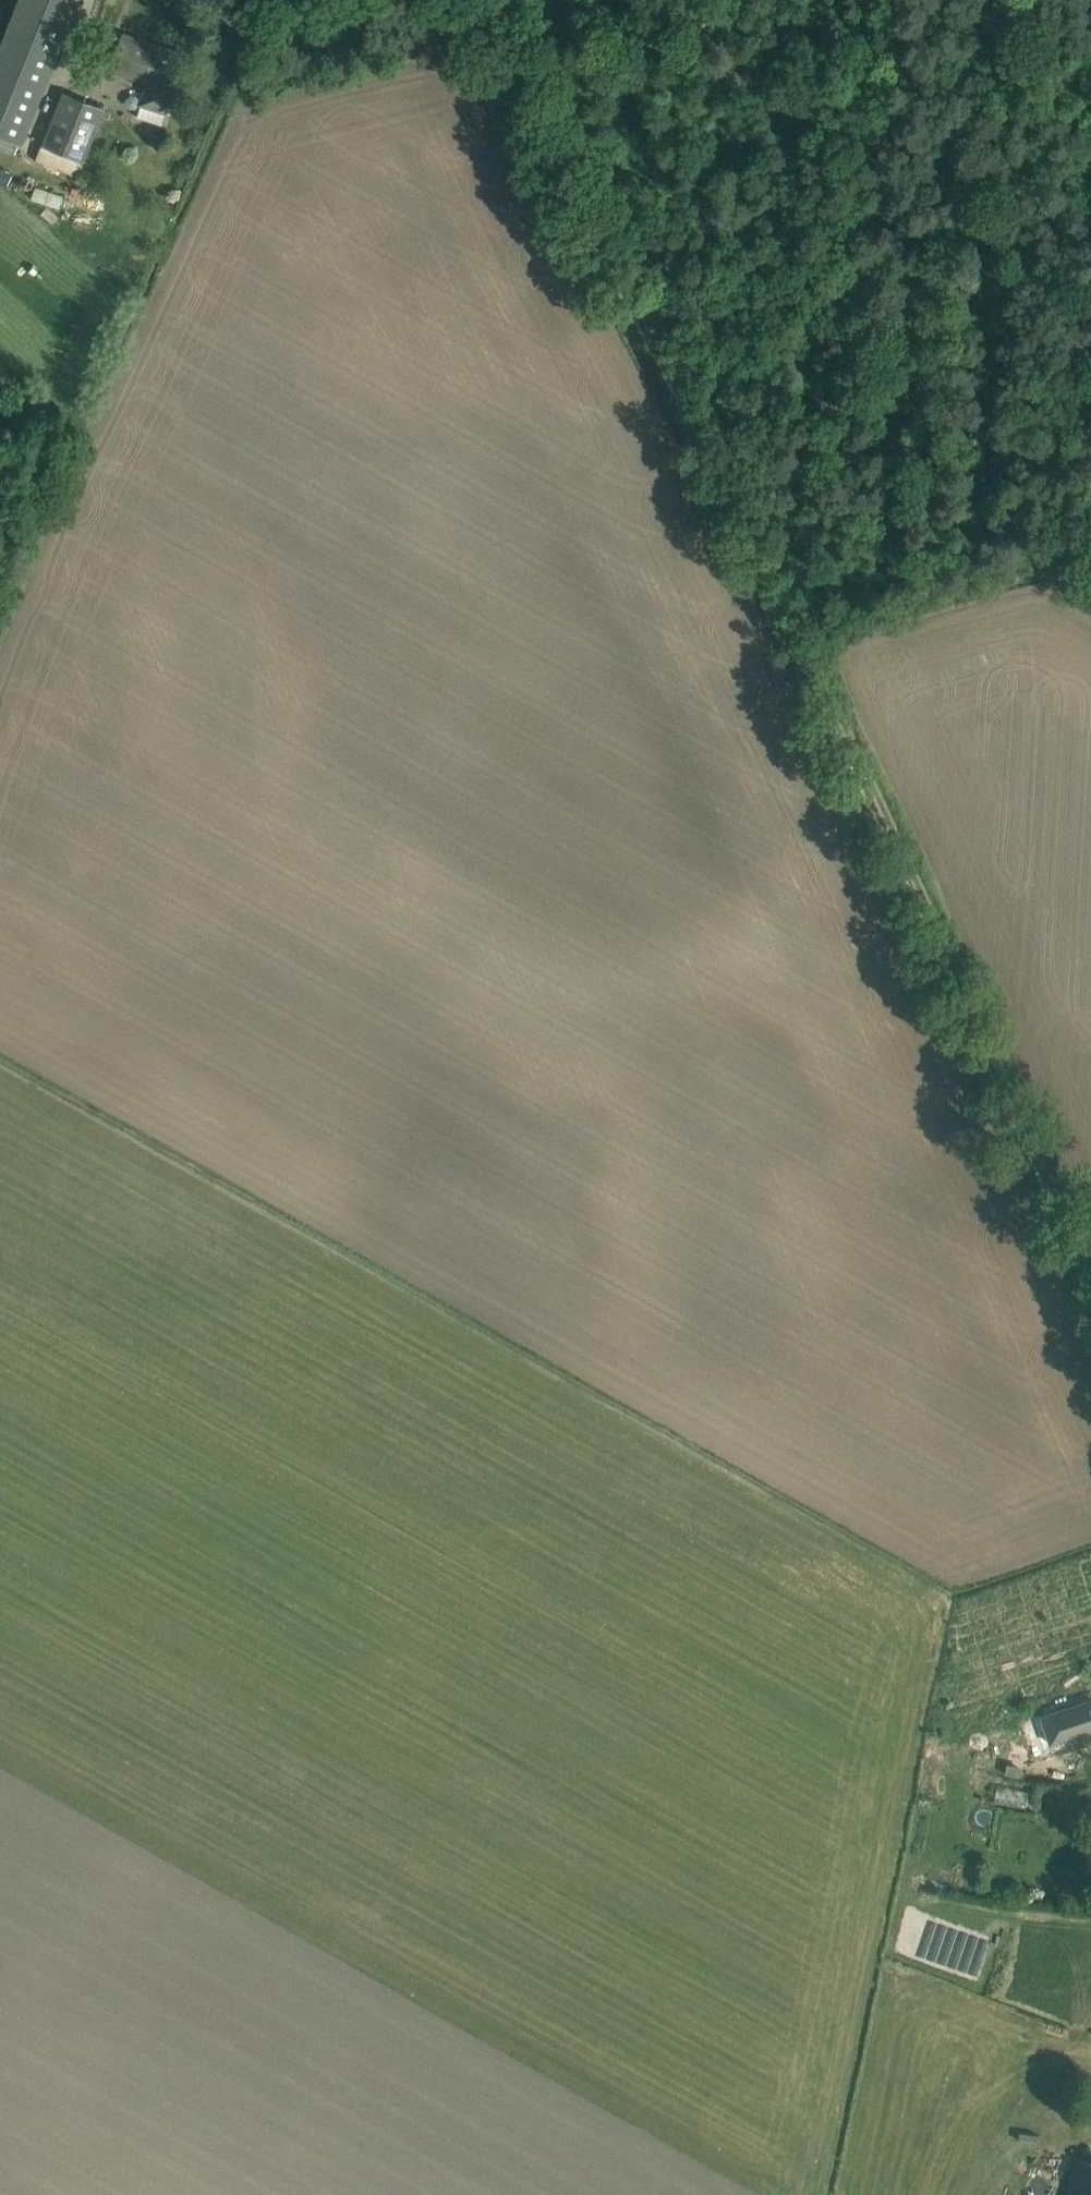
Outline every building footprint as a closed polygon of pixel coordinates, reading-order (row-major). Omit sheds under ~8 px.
[(0,49),(0,136),(22,145),(79,0),(20,0),(0,49)] [(113,67),(147,78),(139,105),(141,105),(137,117),(161,125),(164,114),(184,55),(123,35),(113,67)] [(35,161),(78,179),(85,162),(106,109),(62,93),(35,161)] [(1066,1741),(1067,1751),(1090,1744),(1090,1698),(1039,1716),(1049,1746),(1066,1741)] [(1079,2159),(1065,2194),(1090,2194),(1090,2164),(1079,2159)]
